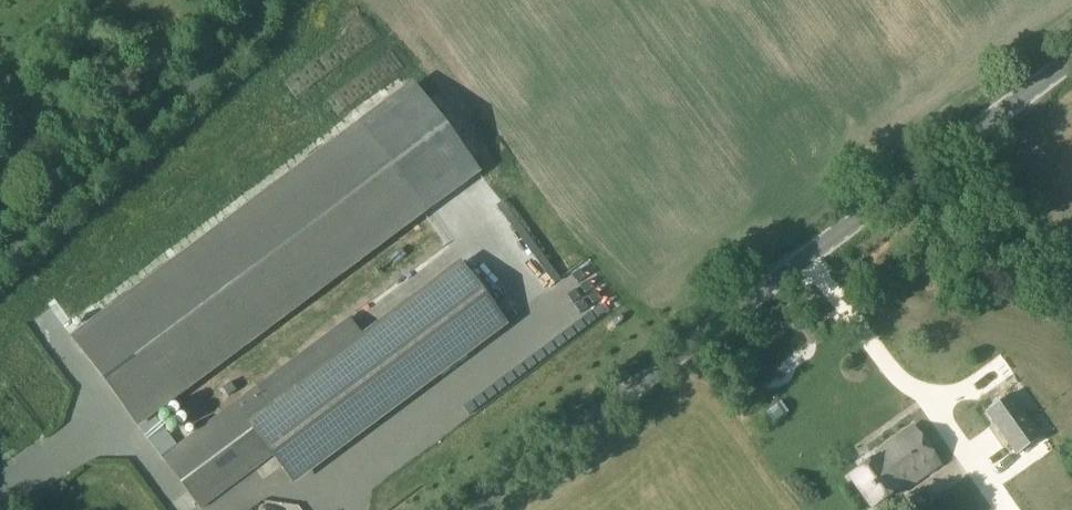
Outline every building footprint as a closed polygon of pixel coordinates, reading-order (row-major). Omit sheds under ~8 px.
[(474,166),(412,84),(78,342),(161,456),(175,445),(149,410),(474,166)] [(175,445),(161,456),(160,457),(199,509),(204,509),(274,458),(291,481),(504,321),(463,266),(353,348),(272,408),(256,385),(175,445)] [(1040,438),(1010,395),(985,412),(1016,455),(1040,438)] [(850,479),(870,509),(897,490),(899,494),(939,466),(912,428),(875,454),(878,459),(850,479)]
